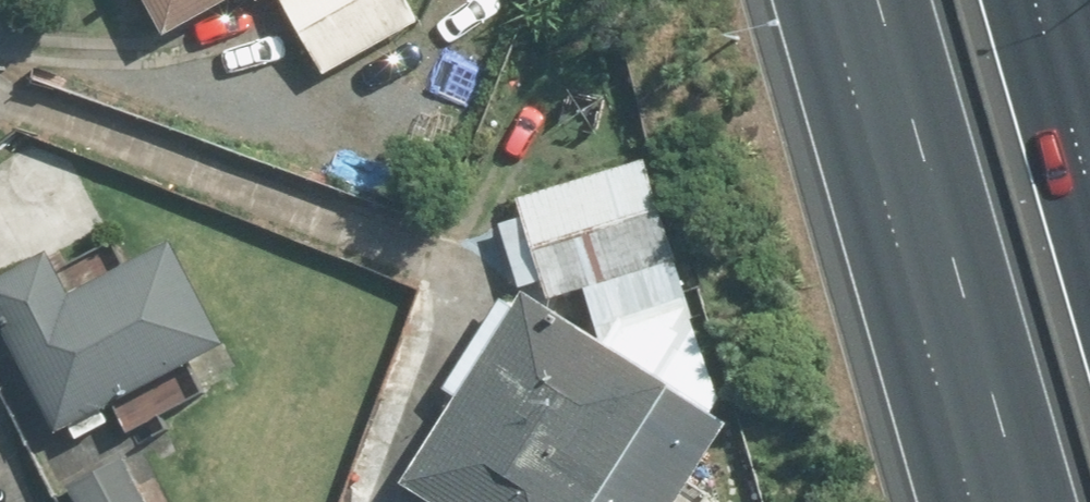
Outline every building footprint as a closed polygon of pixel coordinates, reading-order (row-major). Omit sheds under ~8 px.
[(160,47),(244,1),(249,9),(265,0),(134,0),(160,47)] [(316,79),(418,23),(405,0),(272,0),(316,79)] [(686,323),(639,166),(510,204),(515,221),(493,228),(513,295),(535,289),(540,305),(580,293),(597,350),(686,323)] [(0,279),(0,336),(52,439),(148,391),(165,424),(234,389),(162,245),(117,268),(106,246),(52,274),(43,257),(0,279)] [(689,410),(500,294),(433,401),(444,409),(395,489),(416,501),(645,501),(676,452),(666,446),(689,410)] [(57,488),(64,501),(140,501),(118,458),(57,488)]
